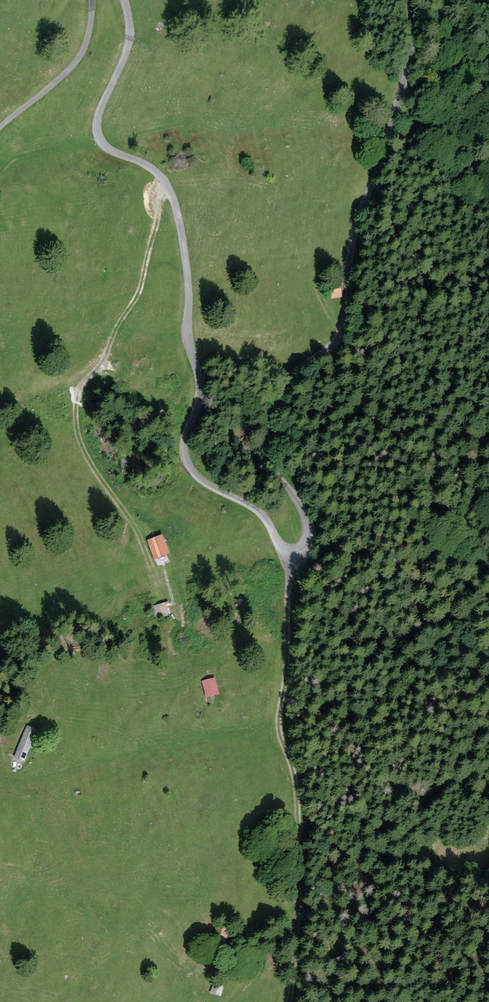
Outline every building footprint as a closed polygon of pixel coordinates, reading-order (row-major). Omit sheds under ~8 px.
[(162,534),(147,540),(154,559),(170,553),(162,534)] [(215,677),(201,681),(206,697),(220,694),(215,677)] [(40,731),(27,726),(14,758),(24,762),(30,748),(32,749),(40,731)] [(231,928),(217,924),(213,936),(227,940),(231,928)] [(224,986),(213,983),(210,993),(221,997),(224,986)]
